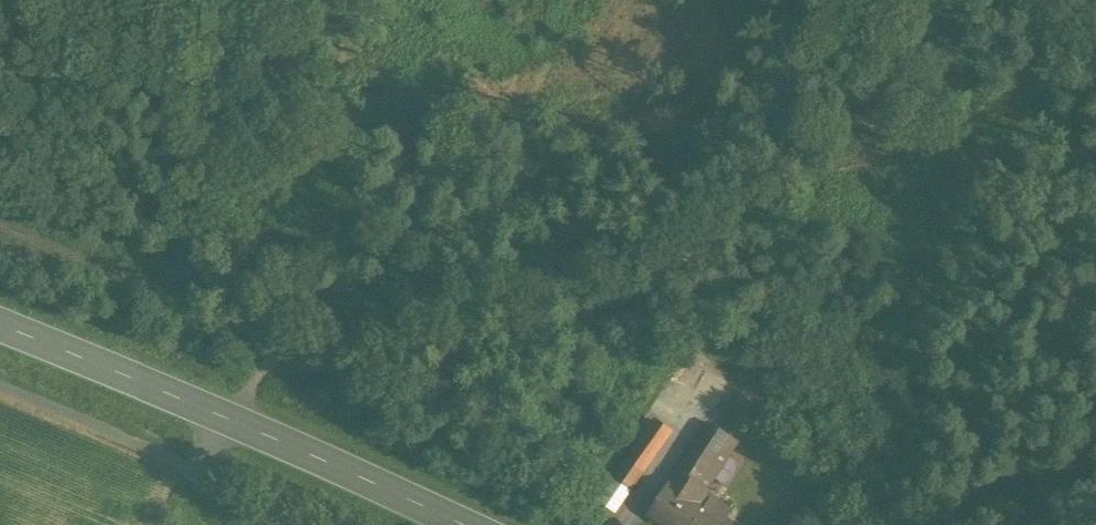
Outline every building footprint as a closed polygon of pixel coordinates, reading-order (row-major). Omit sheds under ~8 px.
[(669,430),(656,421),(653,426),(651,425),(635,448),(637,449),(616,479),(630,488),(669,430)] [(710,423),(678,472),(705,489),(736,441),(710,423)] [(705,489),(678,472),(649,515),(664,524),(727,524),(729,522),(723,518),(729,510),(711,497),(704,506),(700,502),(707,491),(705,489)]
